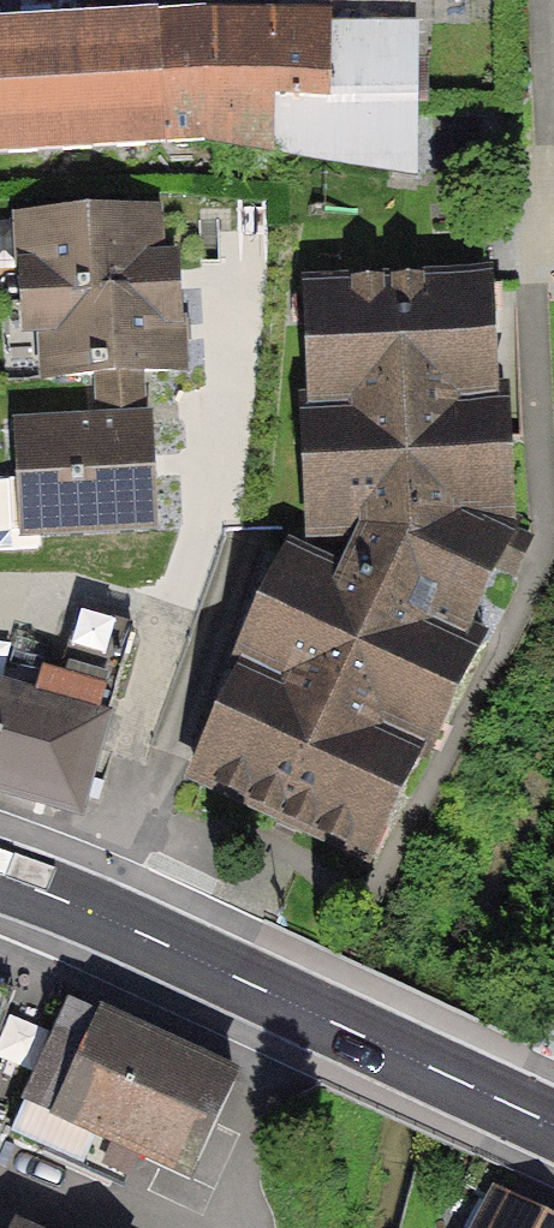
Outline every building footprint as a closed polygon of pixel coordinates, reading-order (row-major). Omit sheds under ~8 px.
[(221,145),(413,166),(415,16),(301,7),(0,15),(0,158),(221,145)] [(156,276),(155,213),(23,217),(26,307),(42,307),(44,370),(176,366),(174,276),(156,276)] [(307,292),(316,528),(373,526),(488,522),(502,522),(494,286),(307,292)] [(21,423),(23,542),(147,526),(149,425),(21,423)] [(346,583),(289,558),(194,775),(366,849),(491,563),(488,522),(373,526),(346,583)] [(76,811),(131,629),(77,613),(49,706),(0,692),(0,788),(76,811)] [(233,1078),(72,1004),(12,1135),(117,1182),(132,1151),(188,1176),(233,1078)] [(498,1193),(481,1227),(553,1227),(553,1222),(498,1193)]
